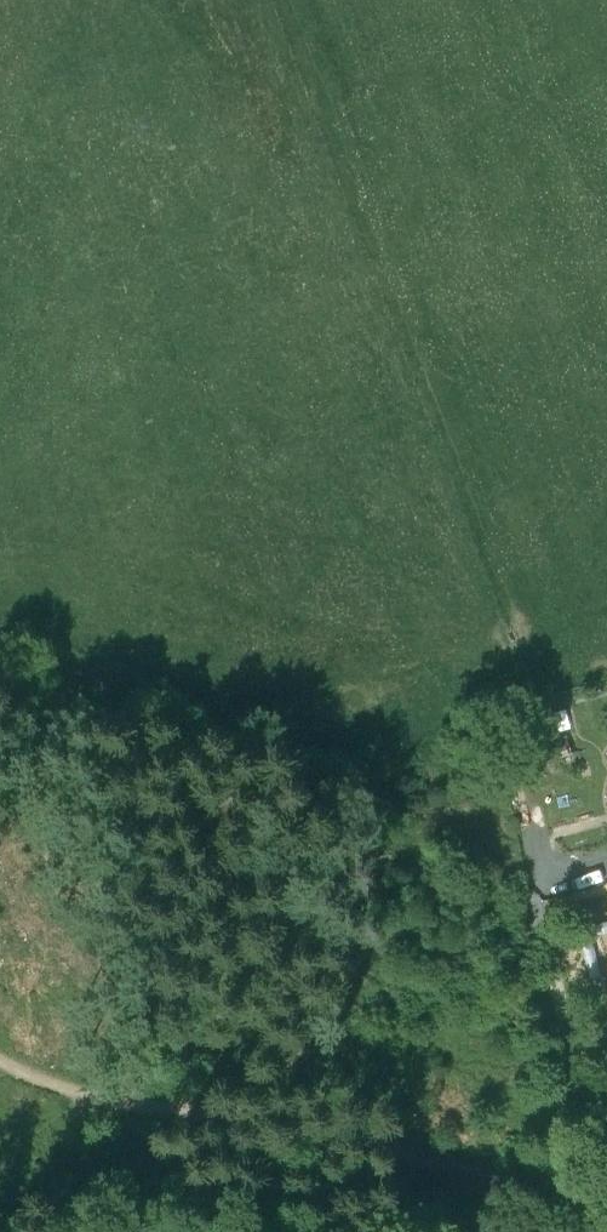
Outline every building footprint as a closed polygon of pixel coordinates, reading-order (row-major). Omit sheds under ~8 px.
[(592,920),(594,932),(606,929),(606,917),(592,920)] [(595,936),(583,939),(589,964),(601,962),(595,936)]
